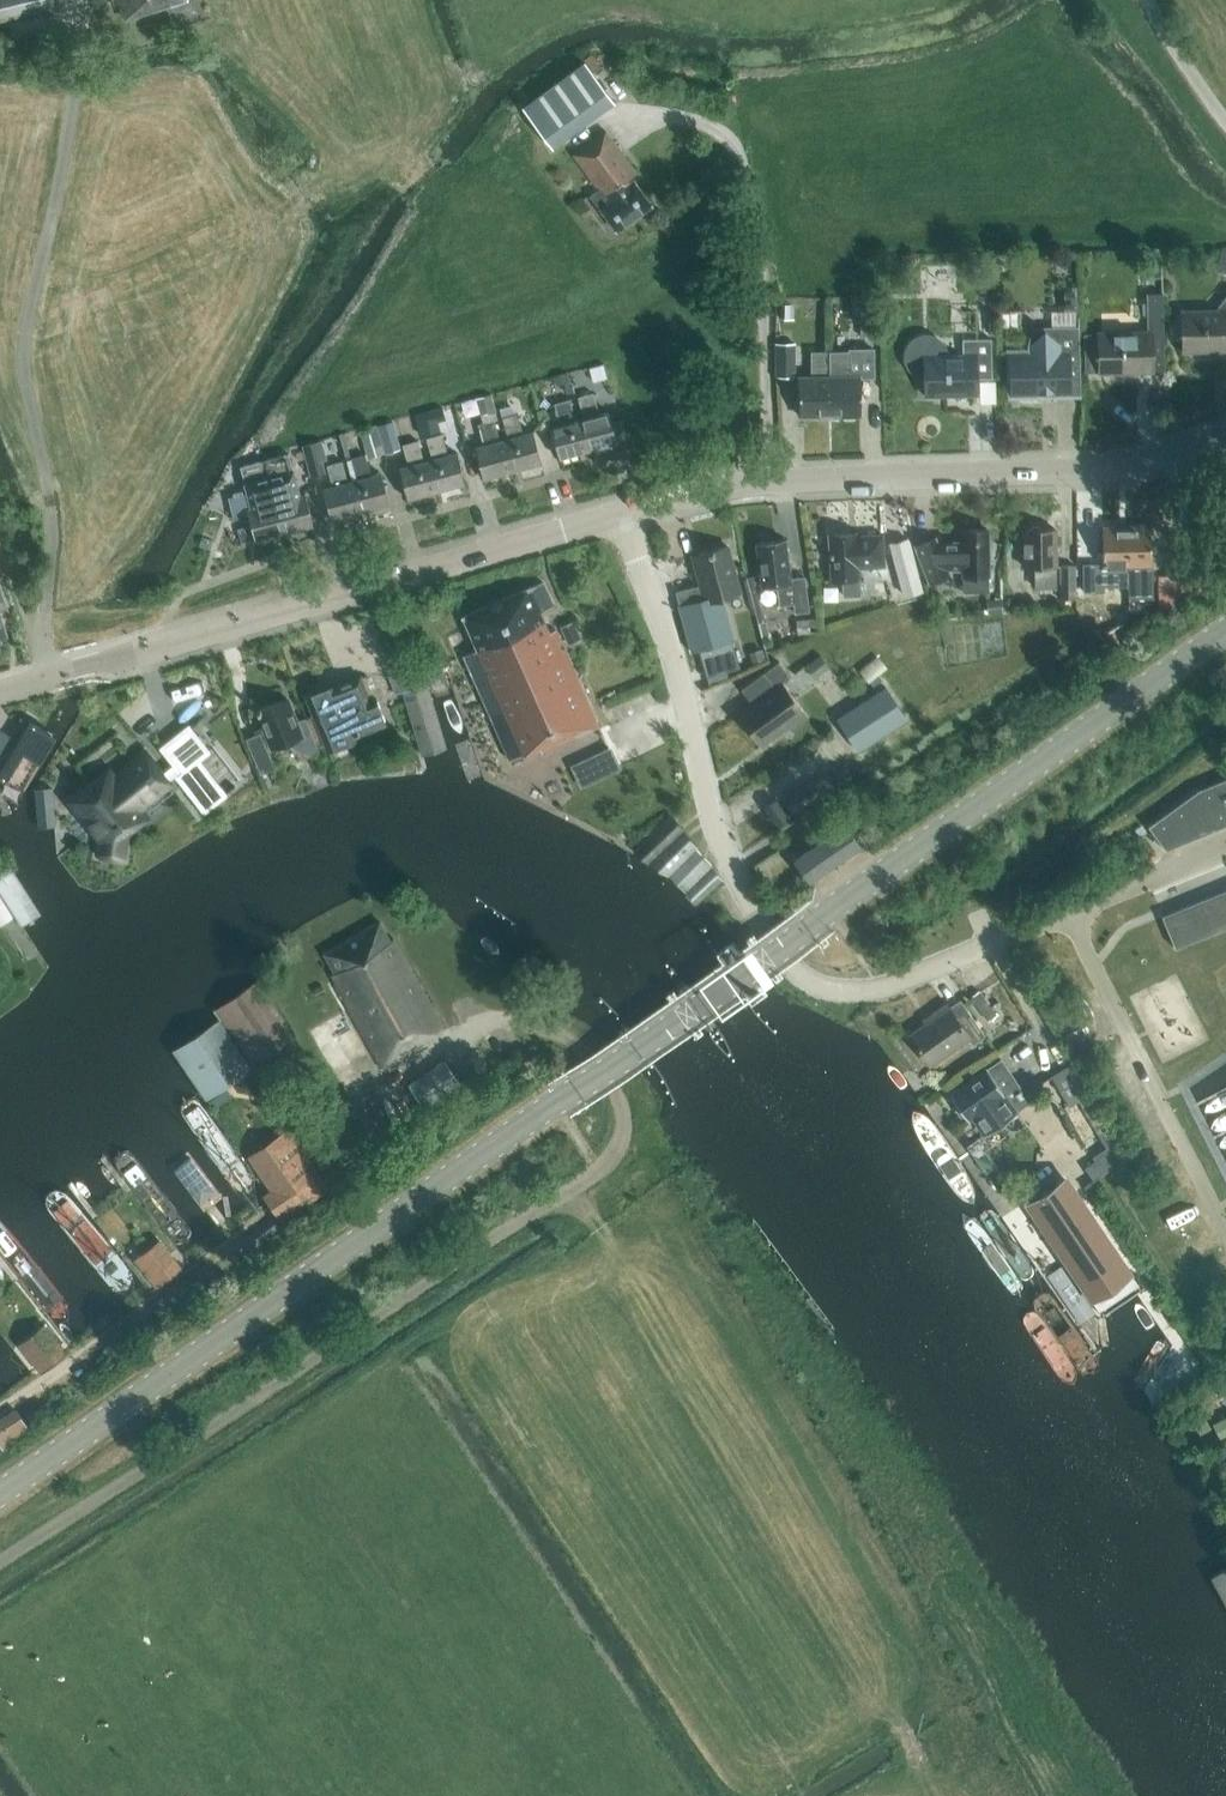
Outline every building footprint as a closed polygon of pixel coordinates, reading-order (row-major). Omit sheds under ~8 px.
[(57,9),(55,0),(0,0),(0,23),(57,9)] [(125,18),(183,0),(119,0),(125,18)] [(613,101),(585,62),(522,108),(551,147),(613,101)] [(616,230),(651,205),(631,177),(636,173),(605,130),(573,154),(598,188),(589,195),(599,209),(600,208),(616,230)] [(1225,274),(1225,246),(1221,247),(1215,272),(1225,274)] [(1146,260),(1147,278),(1162,278),(1161,260),(1146,260)] [(1076,286),(1064,286),(1065,310),(1077,309),(1076,286)] [(1147,329),(1100,331),(1100,334),(1101,373),(1101,374),(1150,372),(1150,371),(1165,370),(1163,292),(1146,293),(1147,329)] [(1225,351),(1225,295),(1216,308),(1183,309),(1184,352),(1225,351)] [(861,325),(861,337),(873,336),(873,325),(861,325)] [(1018,395),(1066,394),(1066,379),(1080,378),(1079,328),(1046,329),(1040,332),(1034,338),(1030,346),(1030,351),(1017,352),(1018,395)] [(944,353),(942,345),(935,339),(925,337),(916,339),(910,346),(908,356),(910,365),(917,372),(926,374),(926,397),(974,396),(974,378),(992,378),(991,338),(963,339),(963,353),(944,353)] [(775,338),(775,352),(780,352),(787,352),(787,338),(775,338)] [(829,352),(830,414),(861,414),(860,377),(874,377),(874,348),(849,349),(849,351),(829,352)] [(777,377),(792,377),(791,352),(776,352),(777,377)] [(798,414),(830,414),(829,352),(811,352),(812,376),(798,376),(798,414)] [(569,381),(566,372),(555,375),(558,384),(569,381)] [(579,419),(588,450),(616,442),(608,411),(599,414),(593,393),(577,397),(583,418),(579,419)] [(496,409),(493,396),(480,399),(483,412),(496,409)] [(588,450),(579,419),(575,420),(569,399),(554,403),(560,424),(550,427),(559,457),(588,450)] [(439,408),(415,415),(422,439),(426,438),(438,435),(435,425),(444,423),(439,408)] [(505,439),(513,470),(541,462),(532,432),(523,434),(517,413),(501,418),(507,439),(505,439)] [(513,470),(505,439),(499,441),(494,420),(478,424),(484,445),(474,447),(483,478),(513,470)] [(385,453),(401,448),(393,421),(378,426),(385,453)] [(369,457),(383,453),(375,425),(361,429),(369,457)] [(428,460),(436,490),(465,483),(457,452),(447,455),(441,434),(438,435),(426,438),(432,459),(428,460)] [(436,490),(428,460),(424,461),(418,440),(402,444),(408,465),(399,468),(407,498),(436,490)] [(317,442),(302,446),(310,476),(324,472),(322,462),(327,461),(321,441),(320,442),(317,442)] [(264,459),(284,532),(313,524),(305,493),(300,494),(293,468),(291,468),(287,453),(264,459)] [(352,481),(360,511),(389,503),(381,473),(371,475),(365,454),(350,459),(356,480),(352,481)] [(255,539),(284,532),(264,459),(240,465),(244,481),(242,482),(250,508),(247,509),(255,539)] [(360,511),(352,481),(348,482),(342,461),(326,465),(332,486),(323,488),(331,519),(360,511)] [(255,539),(251,525),(238,529),(241,543),(255,539)] [(1126,527),(1127,586),(1128,586),(1128,597),(1151,597),(1150,526),(1126,527)] [(1103,586),(1127,586),(1126,527),(1102,527),(1103,563),(1083,563),(1083,591),(1103,591),(1103,586)] [(1056,587),(1055,566),(1054,528),(1023,529),(1024,567),(1035,567),(1035,587),(1056,587)] [(988,590),(988,529),(962,530),(963,542),(937,542),(935,538),(915,546),(929,581),(949,573),(947,569),(963,568),(963,591),(988,590)] [(856,535),(856,532),(828,533),(830,581),(845,580),(846,591),(859,590),(858,567),(884,566),(882,534),(856,535)] [(790,578),(785,539),(756,543),(761,587),(776,585),(779,605),(793,603),(794,613),(809,611),(804,576),(790,578)] [(704,598),(679,605),(692,651),(699,649),(707,677),(739,667),(732,640),(733,639),(722,597),(739,593),(727,545),(692,554),(700,584),(704,598)] [(904,590),(918,587),(909,546),(895,549),(904,590)] [(1075,598),(1074,564),(1060,565),(1060,598),(1075,598)] [(1190,574),(1158,576),(1160,616),(1191,603),(1190,574)] [(548,631),(540,612),(553,606),(542,581),(462,616),(476,649),(463,655),(509,759),(539,747),(541,752),(598,725),(555,629),(548,631)] [(1000,600),(987,601),(988,614),(1001,613),(1000,600)] [(816,628),(815,615),(797,617),(799,629),(816,628)] [(561,626),(569,643),(580,638),(573,621),(561,626)] [(1128,635),(1121,624),(1097,639),(1103,650),(1128,635)] [(764,658),(762,650),(749,655),(751,662),(764,658)] [(819,654),(808,662),(814,670),(824,662),(819,654)] [(751,702),(736,713),(759,744),(787,725),(790,729),(807,717),(782,682),(790,676),(779,661),(740,688),(751,702)] [(405,668),(387,675),(395,693),(402,690),(412,687),(405,668)] [(368,700),(359,677),(334,687),(333,683),(306,693),(329,750),(355,740),(353,734),(385,722),(375,698),(368,700)] [(412,687),(402,690),(421,754),(446,747),(426,683),(412,687)] [(886,686),(837,717),(857,749),(866,744),(895,725),(906,718),(886,686)] [(296,721),(286,697),(255,709),(256,713),(257,712),(272,748),(289,742),(291,747),(309,754),(318,751),(305,718),(296,721)] [(27,717),(0,762),(0,782),(16,803),(55,734),(27,717)] [(97,781),(71,801),(100,838),(101,839),(100,847),(105,850),(111,852),(117,852),(122,850),(125,832),(126,831),(144,816),(143,815),(137,807),(177,775),(183,783),(204,810),(224,794),(224,793),(197,759),(208,751),(188,726),(162,748),(174,763),(160,773),(145,754),(128,767),(130,769),(116,781),(110,773),(98,783),(97,781)] [(1147,825),(1165,850),(1167,850),(1166,849),(1210,818),(1215,830),(1225,825),(1225,778),(1198,789),(1147,825)] [(812,780),(783,797),(791,810),(820,793),(812,780)] [(51,787),(35,789),(38,827),(55,826),(51,787)] [(777,825),(788,818),(776,799),(765,806),(777,825)] [(859,829),(862,828),(872,821),(864,809),(851,818),(859,829)] [(670,813),(633,850),(648,861),(682,828),(674,819),(670,813)] [(810,880),(859,846),(844,825),(795,859),(810,880)] [(668,874),(695,849),(697,846),(682,828),(648,861),(668,874)] [(710,865),(695,849),(668,874),(676,883),(684,891),(710,865)] [(704,896),(722,879),(711,867),(685,892),(696,903),(704,896)] [(0,876),(0,894),(20,927),(22,926),(40,914),(12,869),(11,870),(0,876)] [(1161,915),(1175,948),(1177,947),(1174,941),(1225,920),(1225,890),(1164,916),(1163,914),(1161,915)] [(13,917),(0,896),(0,925),(13,917)] [(389,940),(379,921),(324,953),(334,972),(332,973),(337,982),(333,984),(381,1067),(427,1040),(425,1037),(443,1027),(393,938),(389,940)] [(221,1019),(252,1064),(294,1036),(257,980),(214,1008),(219,1016),(221,1019)] [(317,993),(325,989),(321,983),(314,987),(317,993)] [(970,997),(985,1017),(993,1011),(978,991),(970,997)] [(956,1019),(946,1004),(932,1014),(934,1018),(910,1035),(929,1063),(967,1037),(972,1044),(985,1035),(968,1011),(956,1019)] [(251,1068),(250,1065),(218,1018),(172,1049),(206,1099),(237,1077),(251,1068)] [(408,1083),(424,1107),(460,1082),(444,1059),(408,1083)] [(1022,1096),(999,1062),(987,1070),(986,1070),(951,1094),(968,1119),(972,1116),(985,1135),(1009,1119),(1008,1117),(1018,1110),(1013,1102),(1022,1096)] [(1075,1098),(1088,1090),(1073,1065),(1060,1073),(1075,1098)] [(202,1111),(168,1133),(222,1213),(255,1190),(202,1111)] [(288,1128),(255,1152),(282,1191),(268,1201),(282,1221),(330,1188),(288,1128)] [(1093,1179),(1127,1156),(1130,1154),(1119,1139),(1094,1156),(1096,1159),(1085,1167),(1093,1179)] [(140,1153),(107,1175),(160,1254),(194,1232),(140,1153)] [(1062,1178),(1023,1205),(1093,1310),(1102,1304),(1131,1285),(1133,1283),(1062,1178)] [(67,1202),(33,1225),(87,1304),(121,1281),(67,1202)] [(140,1268),(154,1259),(134,1229),(120,1238),(140,1268)] [(0,1247),(0,1274),(41,1335),(75,1312),(21,1233),(0,1247)] [(126,1278),(140,1268),(120,1238),(106,1248),(126,1278)] [(1095,1312),(1063,1265),(1047,1275),(1079,1323),(1095,1312)] [(21,1349),(35,1339),(15,1310),(1,1319),(21,1349)] [(0,1320),(0,1347),(7,1358),(21,1349),(1,1319),(0,1320)] [(1208,1404),(1199,1399),(1194,1409),(1203,1414),(1208,1404)] [(31,1431),(16,1407),(0,1417),(0,1447),(2,1450),(31,1431)] [(1216,1413),(1222,1428),(1225,1426),(1225,1409),(1216,1413)] [(1193,1421),(1200,1433),(1210,1427),(1203,1415),(1193,1421)] [(1198,1569),(1225,1620),(1225,1555),(1198,1569)]
